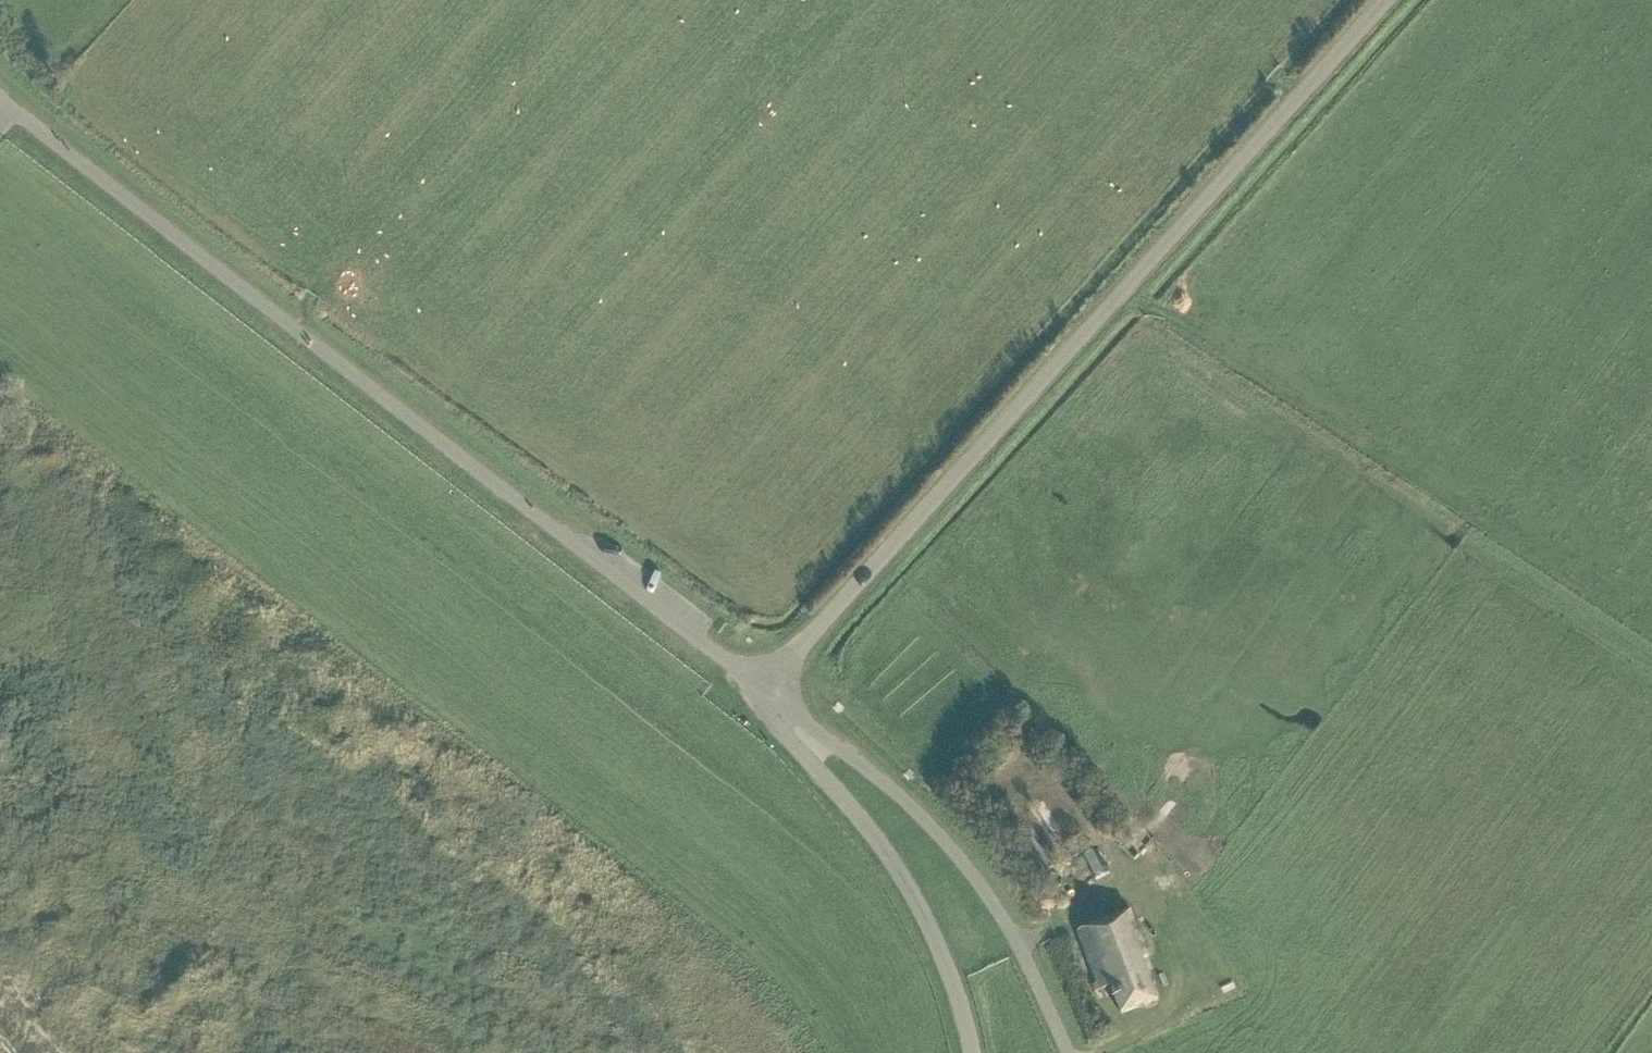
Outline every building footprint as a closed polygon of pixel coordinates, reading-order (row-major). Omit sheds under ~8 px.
[(1034,884),(1055,866),(1034,839),(1012,857),(1034,884)] [(1131,911),(1077,931),(1097,983),(1092,985),(1095,993),(1111,986),(1122,1015),(1159,1001),(1143,959),(1149,957),(1131,911)]
